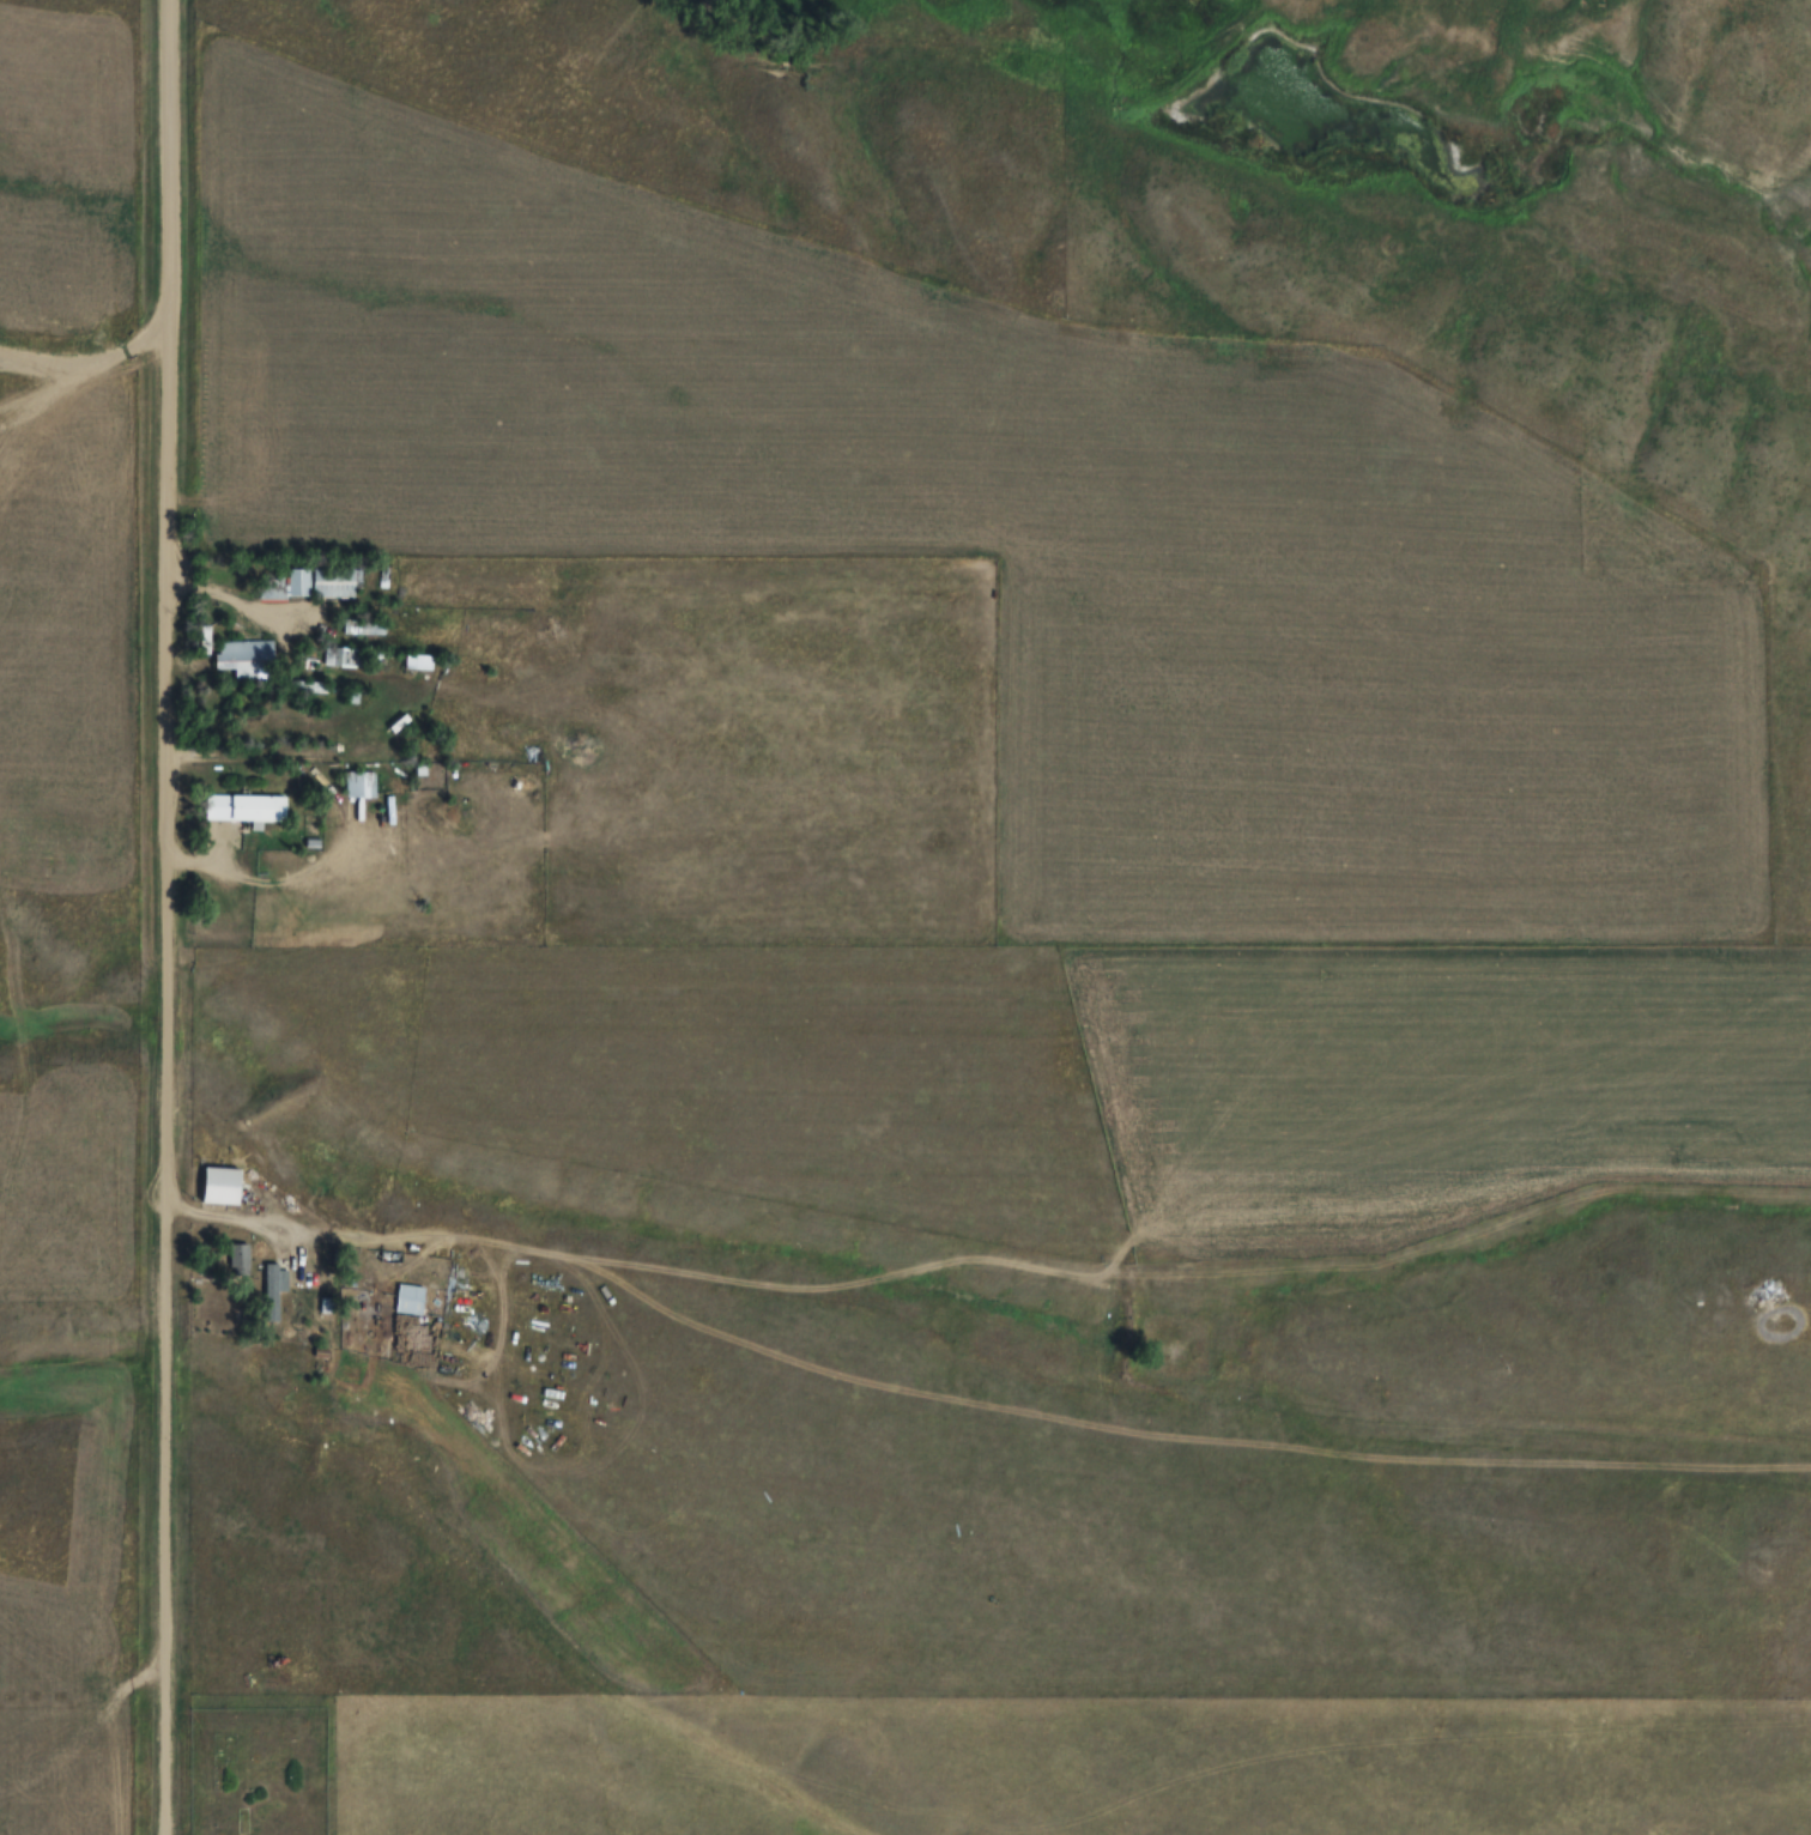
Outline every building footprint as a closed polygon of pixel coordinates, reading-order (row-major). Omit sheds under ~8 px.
[(310,570),(289,570),(289,597),(310,597),(310,570)] [(358,582),(358,570),(328,570),(328,582),(358,582)] [(345,636),(386,636),(386,621),(345,621),(345,636)] [(273,642),(217,643),(218,680),(273,680),(273,642)] [(328,650),(328,668),(359,668),(359,650),(328,650)] [(347,799),(376,799),(376,773),(347,773),(347,799)] [(288,797),(216,797),(216,823),(288,823),(288,797)] [(243,1206),(243,1170),(206,1170),(206,1206),(243,1206)] [(251,1245),(231,1245),(231,1279),(251,1279),(251,1245)] [(268,1267),(268,1324),(282,1324),(282,1292),(289,1292),(289,1267),(268,1267)] [(425,1286),(398,1286),(398,1316),(425,1316),(425,1286)]
